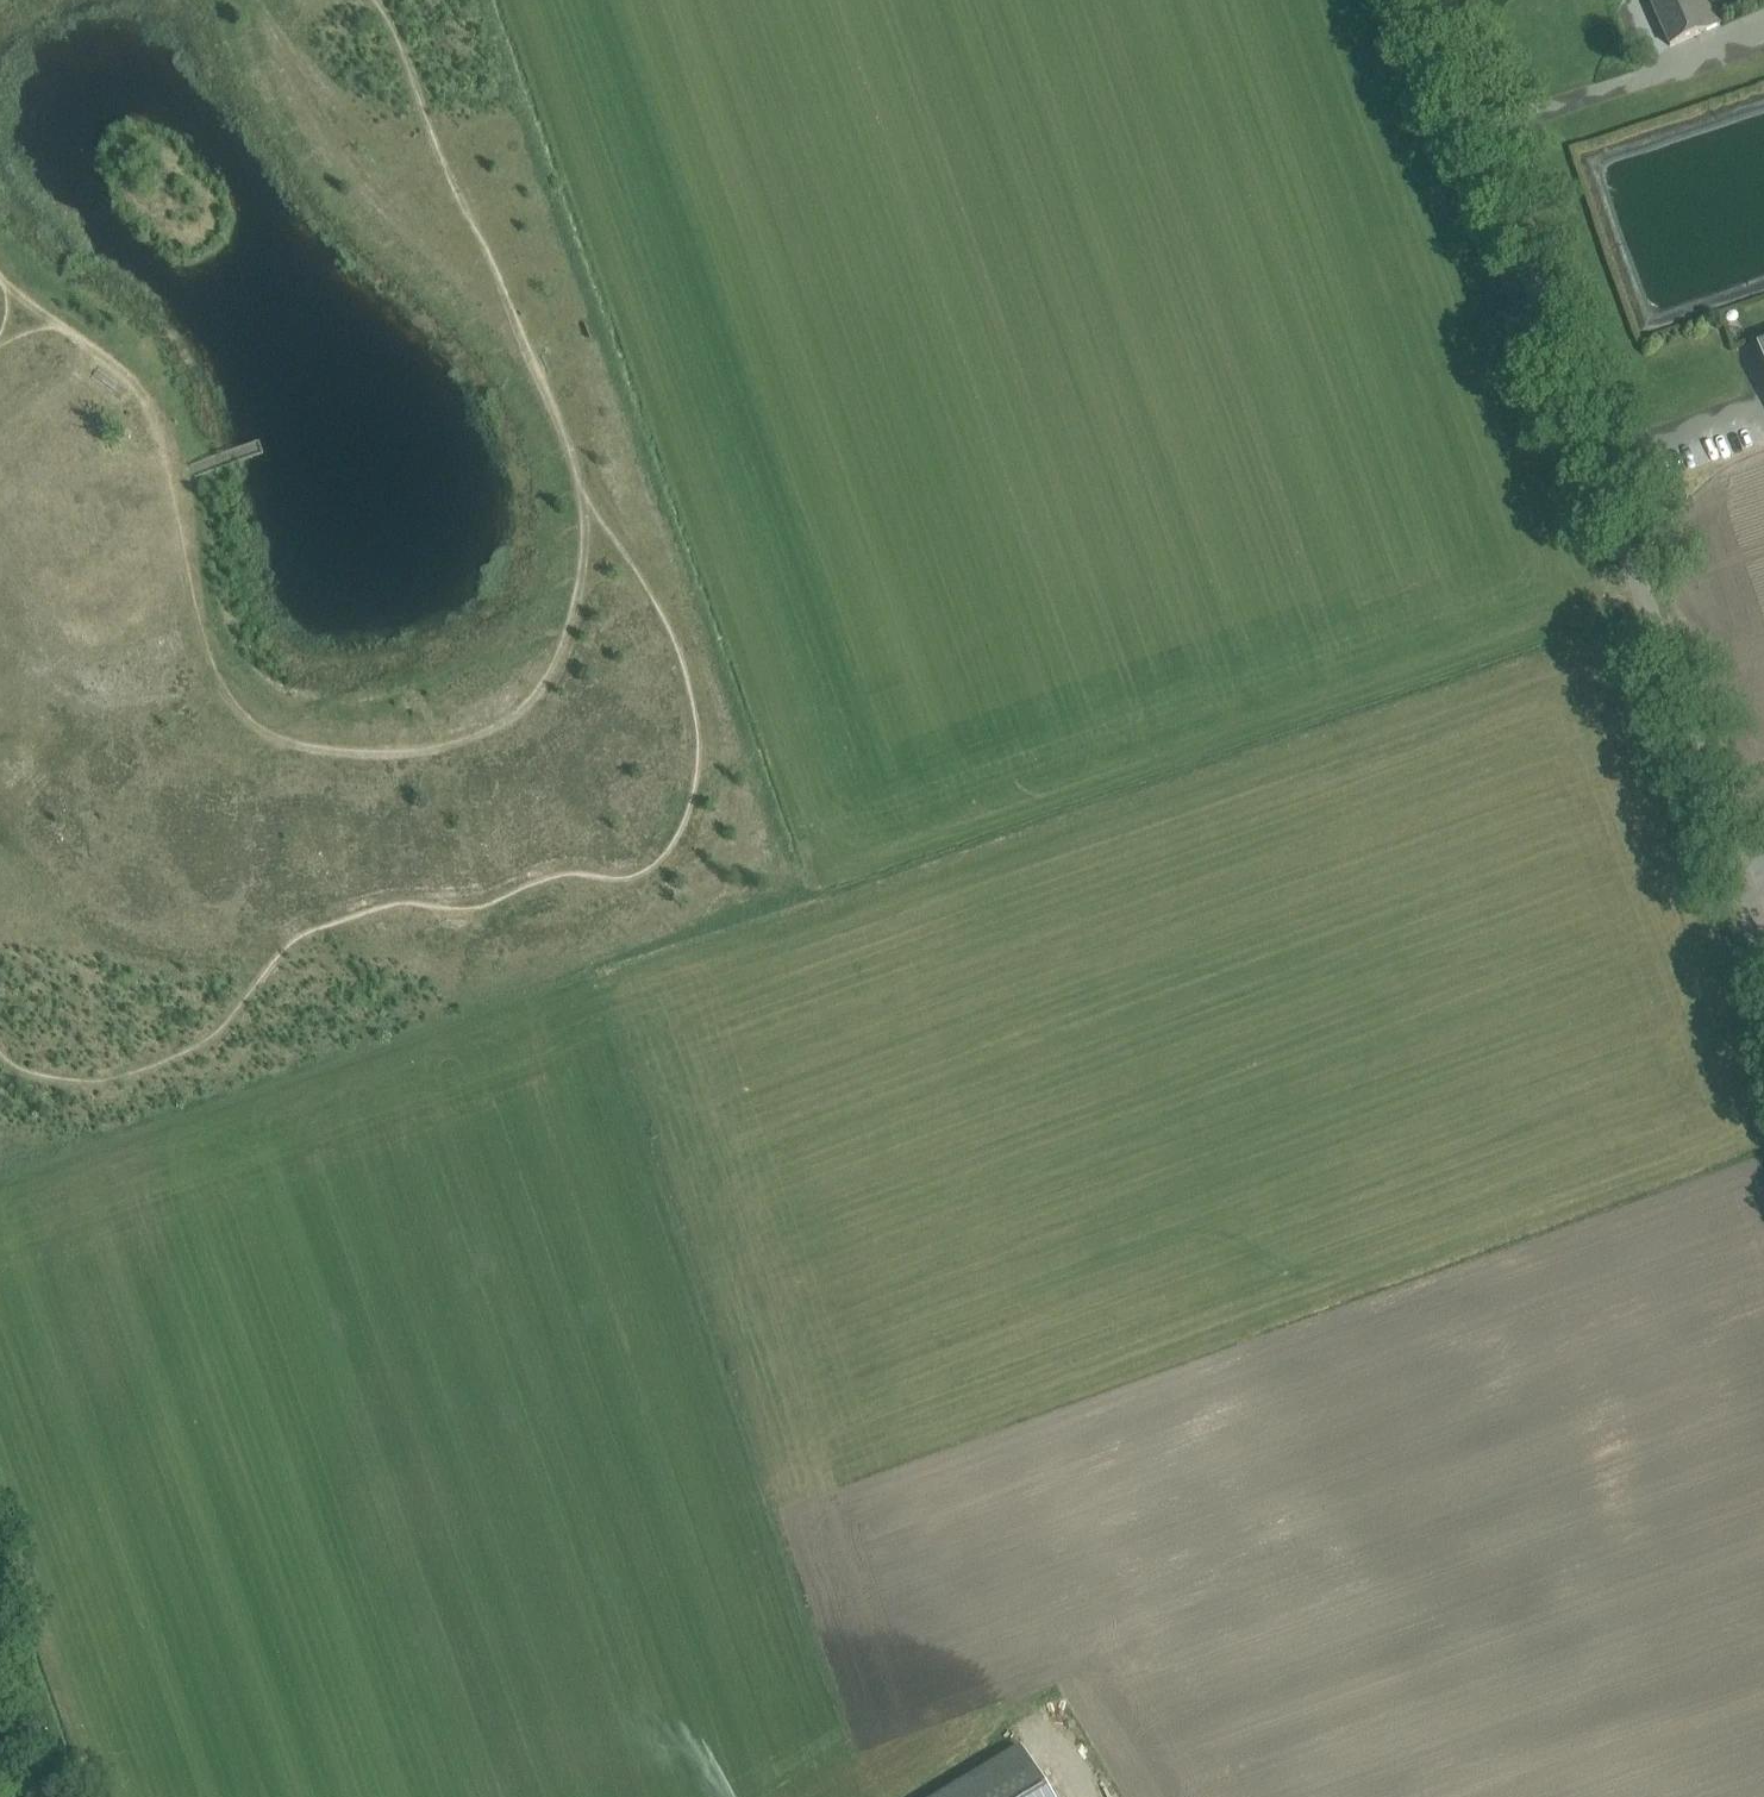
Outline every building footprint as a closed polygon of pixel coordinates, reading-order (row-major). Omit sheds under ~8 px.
[(1670,47),(1723,23),(1713,0),(1650,0),(1670,47)] [(1022,1749),(943,1796),(1052,1796),(1022,1749)]
